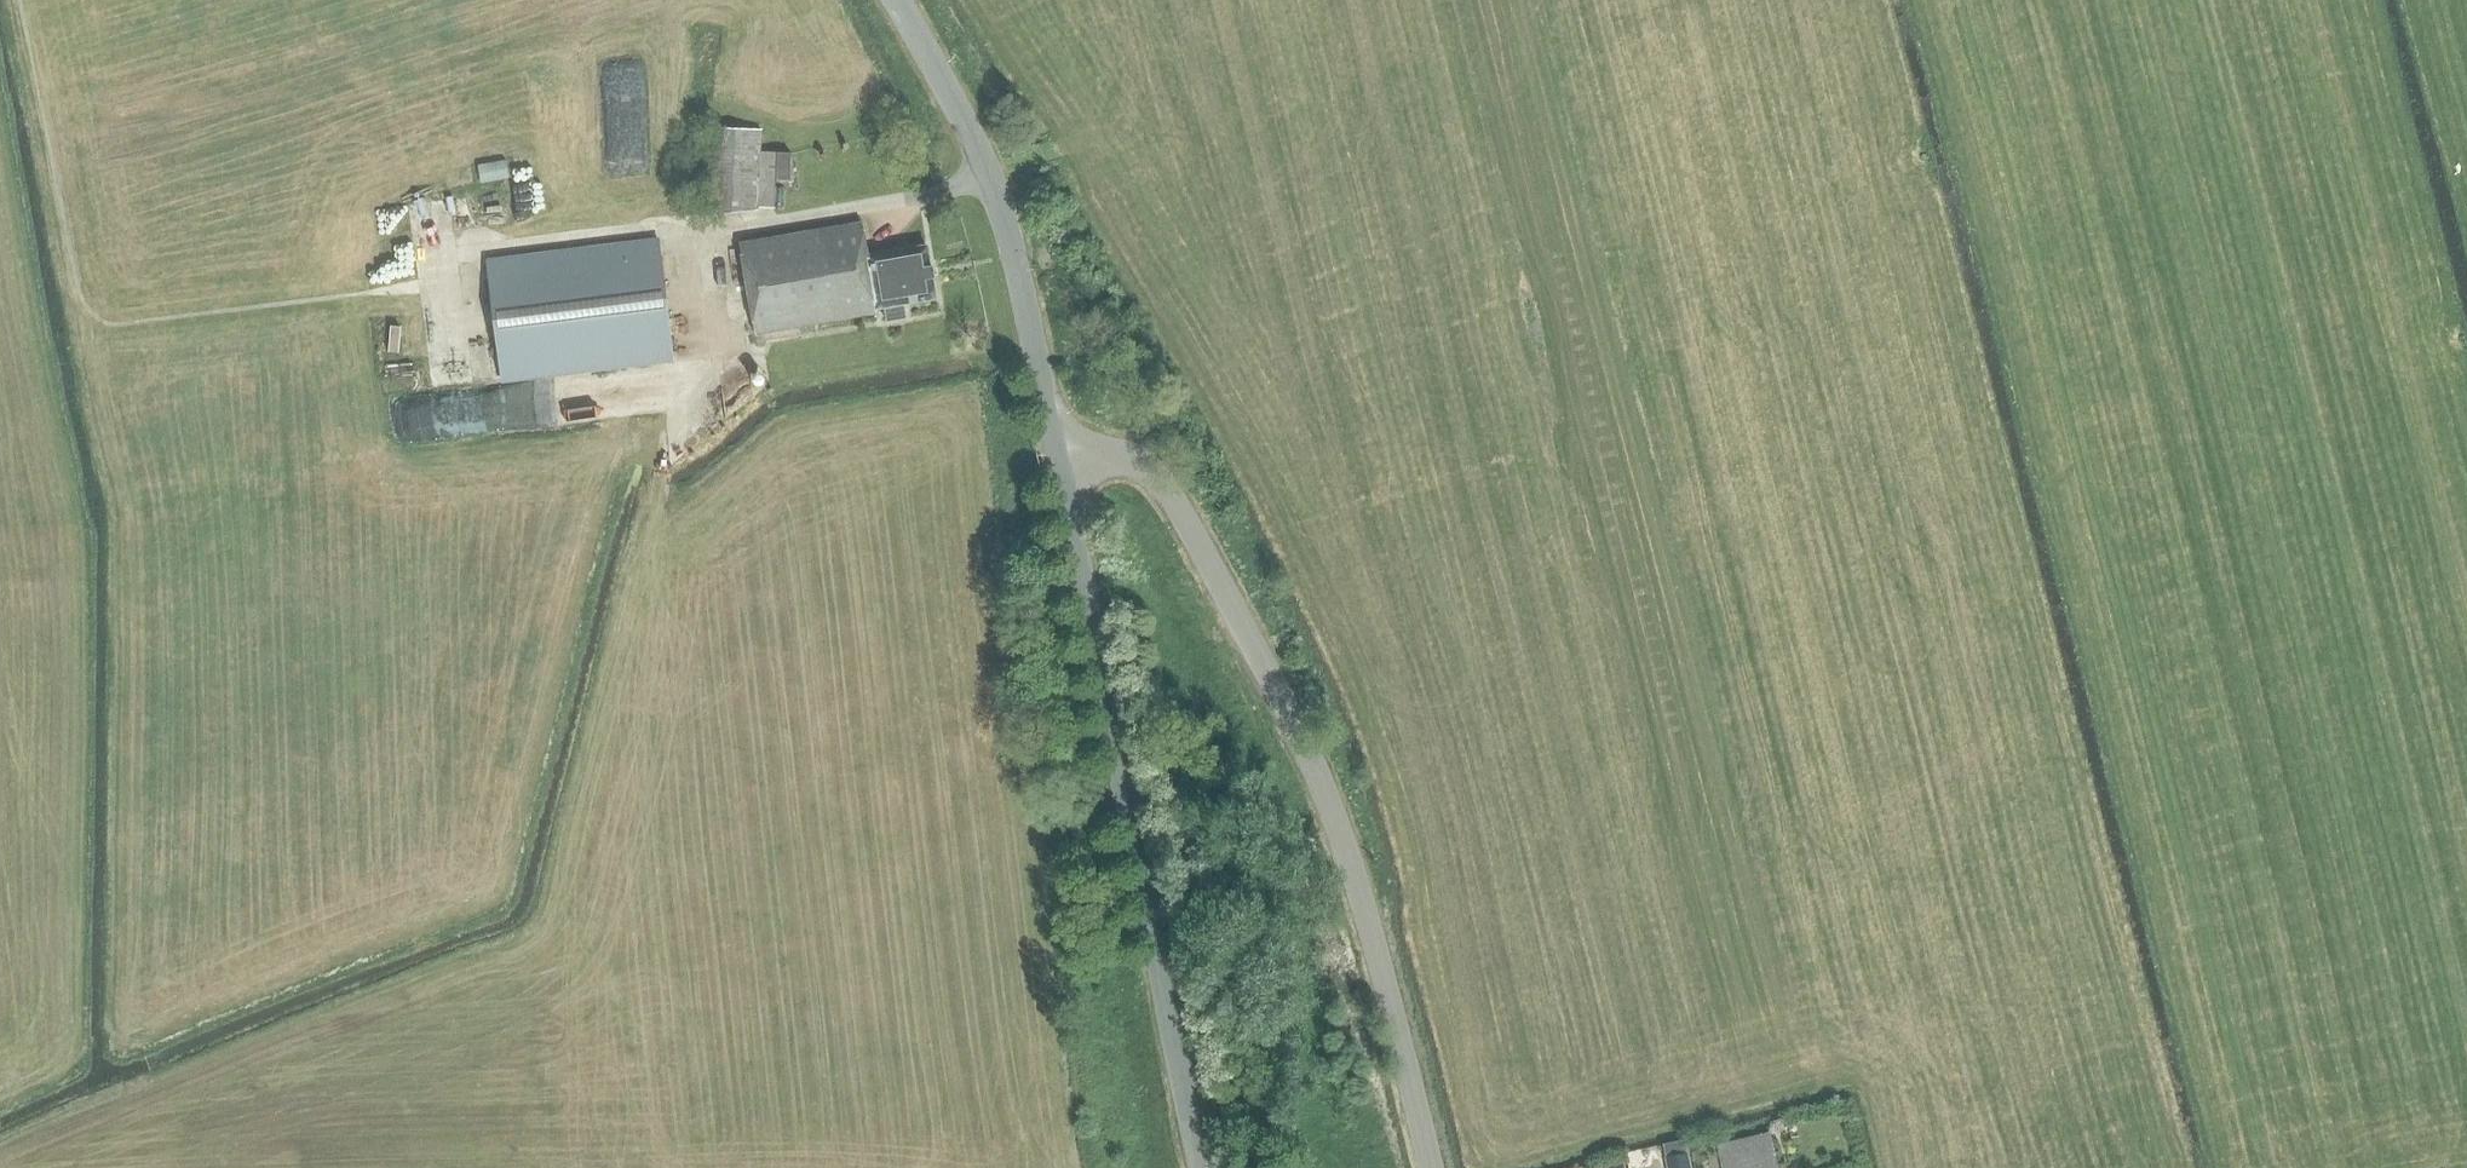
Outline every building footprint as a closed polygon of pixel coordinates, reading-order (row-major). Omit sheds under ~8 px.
[(776,153),(760,152),(761,130),(708,128),(705,216),(758,211),(758,209),(775,209),(776,153)] [(778,153),(777,180),(790,180),(790,153),(778,153)] [(486,160),(488,179),(517,176),(515,157),(486,160)] [(884,307),(884,308),(887,322),(906,319),(903,305),(936,299),(932,278),(934,278),(932,267),(930,268),(927,247),(868,256),(862,223),(740,243),(755,333),(877,313),(876,309),(884,307)] [(674,359),(658,237),(486,259),(502,380),(674,359)] [(528,423),(522,385),(402,404),(408,442),(528,423)] [(1769,1131),(1718,1145),(1723,1167),(1777,1167),(1769,1131)] [(1664,1157),(1666,1167),(1689,1167),(1686,1153),(1664,1157)]
